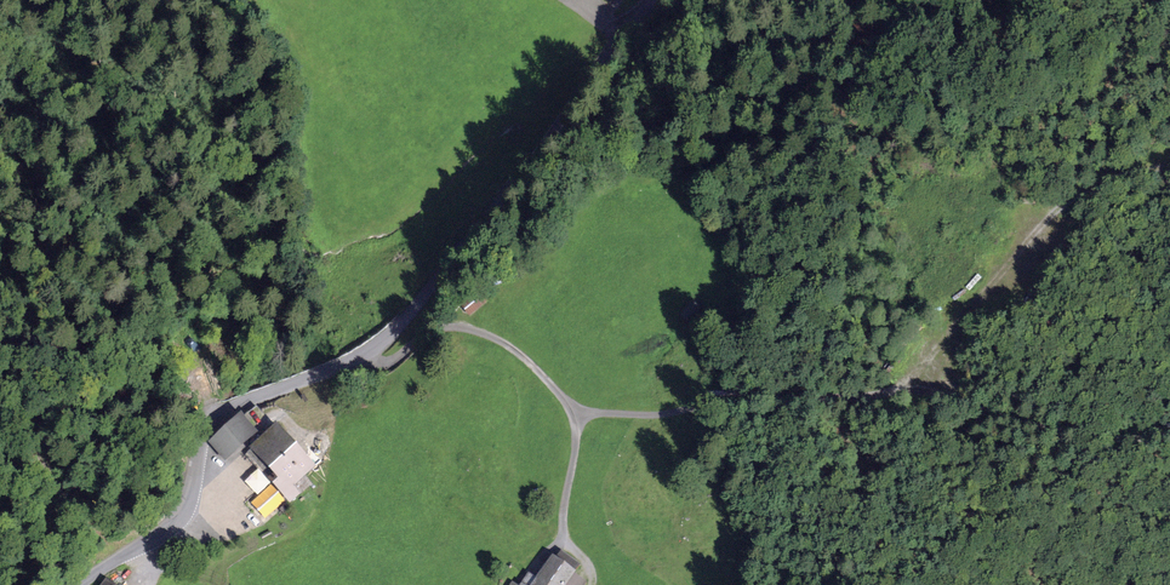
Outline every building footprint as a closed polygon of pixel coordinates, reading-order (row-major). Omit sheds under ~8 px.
[(469,315),(488,299),(480,289),(461,305),(469,315)] [(160,396),(166,403),(177,394),(171,387),(160,396)] [(241,418),(212,443),(225,458),(254,433),(241,418)] [(292,487),(312,468),(276,428),(248,453),(291,500),(298,494),(292,487)] [(270,486),(254,504),(271,519),(287,501),(270,486)] [(530,575),(524,583),(526,584),(566,584),(580,566),(561,553),(539,584),(533,580),(535,578),(530,575)]
